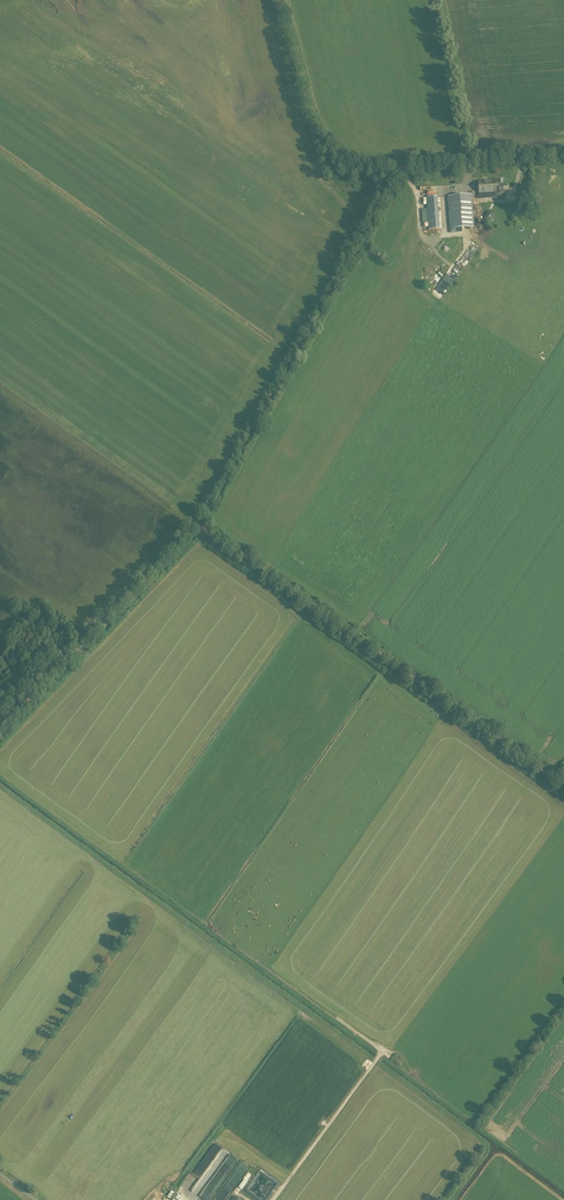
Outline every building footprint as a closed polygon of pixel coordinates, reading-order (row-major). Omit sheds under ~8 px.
[(493,180),(478,181),(479,193),(480,199),(489,198),(488,194),(499,193),(499,194),(503,194),(503,185),(499,185),(498,179),(493,179),(493,180)] [(472,201),(472,195),(447,196),(450,229),(477,227),(475,200),(472,201)] [(429,230),(440,229),(437,197),(426,198),(429,230)] [(490,221),(491,221),(492,221),(493,220),(494,220),(494,219),(494,218),(495,217),(495,216),(495,215),(494,214),(494,213),(493,212),(492,212),(492,211),(491,211),(490,211),(489,211),(488,211),(487,212),(486,212),(486,213),(485,213),(485,214),(485,215),(484,216),(485,217),(485,218),(485,219),(486,219),(486,220),(487,221),(488,221),(489,221),(490,221)] [(215,1199),(217,1199),(224,1199),(232,1190),(229,1188),(227,1191),(223,1189),(215,1199)]
